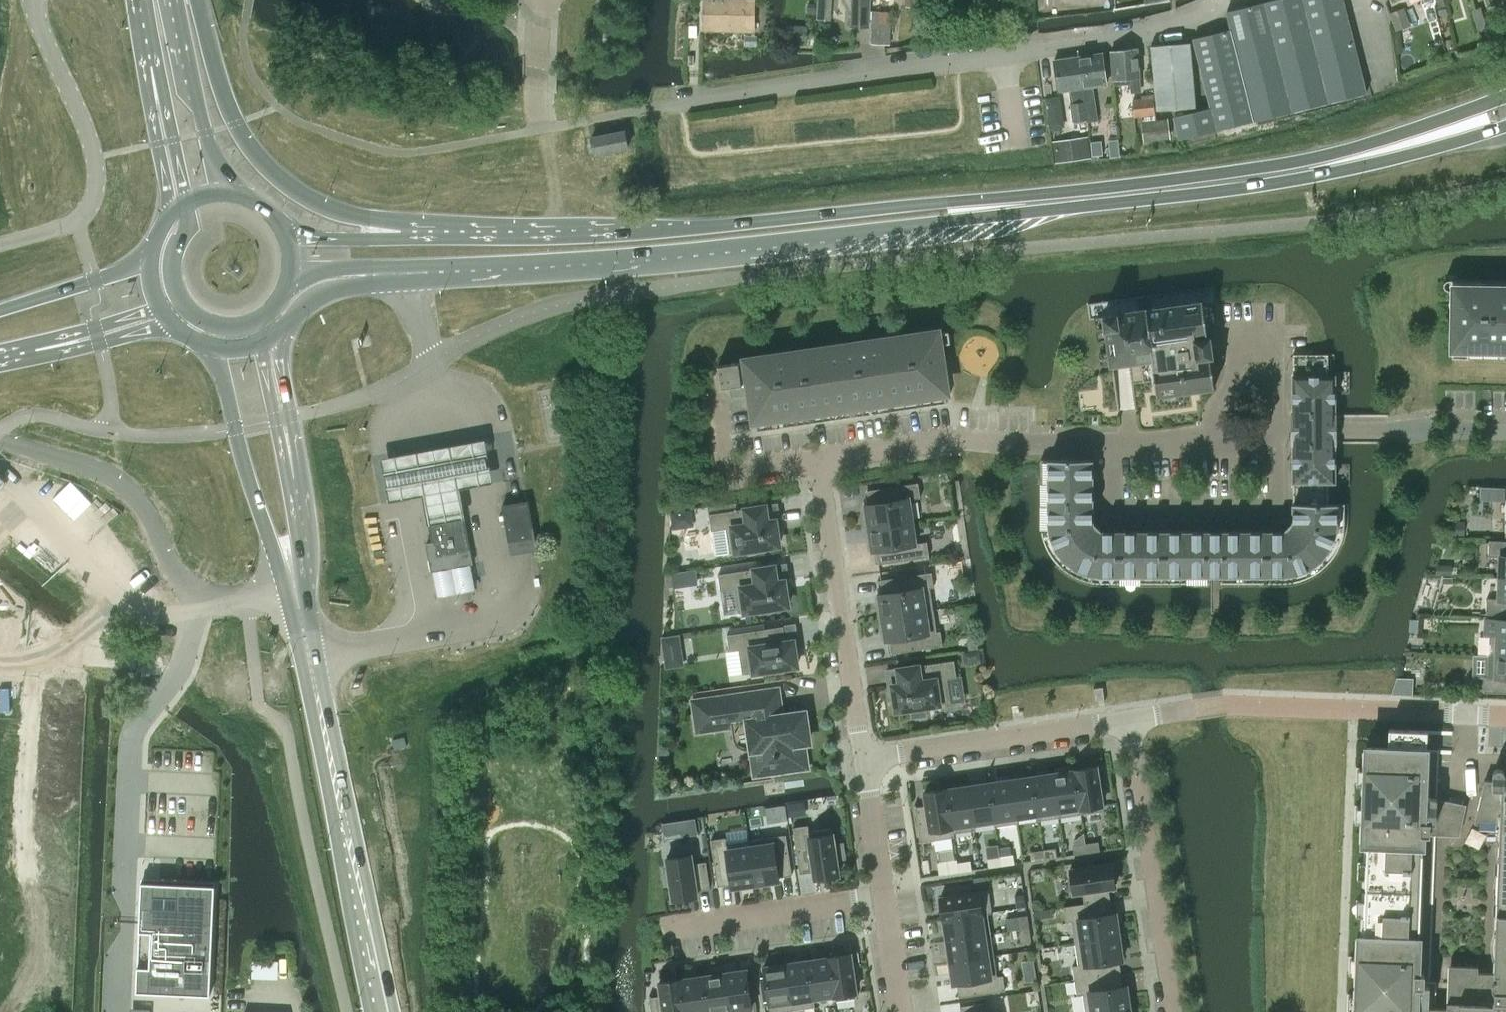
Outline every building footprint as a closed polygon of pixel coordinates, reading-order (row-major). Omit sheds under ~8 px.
[(703,28),(754,29),(754,0),(704,0),(703,28)] [(851,24),(868,24),(868,0),(851,0),(851,24)] [(1425,2),(1428,10),(1451,2),(1450,0),(1429,0),(1425,2)] [(1411,25),(1404,7),(1389,13),(1396,31),(1411,25)] [(1471,10),(1478,31),(1487,28),(1480,7),(1471,10)] [(873,11),(872,23),(871,31),(889,29),(889,24),(890,11),(873,11)] [(888,44),(889,29),(871,31),(871,43),(888,44)] [(595,41),(609,41),(610,31),(596,31),(595,41)] [(1136,49),(1110,52),(1112,85),(1130,84),(1129,79),(1138,78),(1136,49)] [(1077,57),(1086,118),(1086,122),(1097,120),(1094,100),(1092,101),(1090,87),(1106,85),(1101,53),(1077,57)] [(1072,119),(1086,118),(1077,57),(1053,60),(1057,92),(1069,90),(1071,104),(1070,104),(1072,119)] [(1046,97),(1050,129),(1065,127),(1061,95),(1046,97)] [(1133,117),(1154,115),(1152,95),(1140,96),(1141,100),(1131,102),(1133,117)] [(596,136),(592,137),(595,154),(629,147),(625,131),(623,131),(596,136)] [(1088,136),(1052,141),(1055,162),(1066,161),(1091,157),(1088,136)] [(1105,148),(1106,157),(1120,155),(1119,146),(1105,148)] [(1100,148),(1091,149),(1092,159),(1101,157),(1100,148)] [(1444,284),(1444,285),(1444,286),(1444,287),(1445,287),(1445,288),(1446,288),(1446,289),(1447,289),(1448,289),(1449,289),(1449,290),(1453,290),(1452,333),(1452,356),(1469,357),(1469,350),(1499,350),(1498,357),(1505,357),(1505,280),(1452,279),(1449,279),(1448,279),(1447,279),(1446,280),(1445,280),(1445,281),(1444,282),(1444,283),(1444,284)] [(1152,361),(1156,396),(1214,388),(1210,357),(1213,356),(1210,337),(1207,337),(1202,301),(1145,309),(1103,315),(1110,366),(1119,365),(1152,361)] [(946,402),(937,344),(949,343),(948,331),(717,365),(721,388),(733,386),(734,392),(750,390),(756,430),(946,402)] [(1307,353),(1293,353),(1293,417),(1314,417),(1335,417),(1335,375),(1328,375),(1328,353),(1327,353),(1321,353),(1317,353),(1316,353),(1307,353)] [(1293,503),(1328,503),(1328,488),(1328,481),(1335,481),(1335,440),(1314,440),(1314,430),(1314,417),(1293,417),(1293,432),(1293,503)] [(428,528),(468,520),(463,494),(493,488),(484,443),(382,463),(391,508),(423,502),(428,528)] [(1065,558),(1097,526),(1092,522),(1092,459),(1049,459),(1049,526),(1051,535),(1054,544),(1059,552),(1065,558)] [(863,515),(865,528),(911,521),(908,499),(919,498),(917,483),(866,491),(868,504),(864,505),(866,515),(863,515)] [(537,549),(528,500),(503,505),(511,554),(537,549)] [(1336,503),(1328,503),(1293,503),(1293,522),(1289,526),(1321,558),(1327,551),(1331,544),(1335,535),(1336,526),(1336,503)] [(711,531),(715,555),(729,553),(749,550),(750,554),(765,551),(764,548),(778,546),(775,520),(767,521),(764,506),(720,512),(708,514),(711,531)] [(433,541),(433,542),(427,543),(432,571),(473,564),(470,551),(464,518),(463,512),(457,513),(428,518),(433,541)] [(915,543),(911,521),(865,528),(867,542),(870,541),(871,551),(875,551),(877,564),(928,556),(926,542),(915,543)] [(1122,574),(1122,531),(1101,531),(1097,526),(1065,558),(1072,564),(1080,569),(1088,572),(1097,574),(1122,574)] [(1314,564),(1321,558),(1289,526),(1284,531),(1265,531),(1265,574),(1288,574),(1297,572),(1306,569),(1314,564)] [(1174,574),(1174,531),(1122,531),(1122,574),(1174,574)] [(1174,531),(1174,574),(1215,574),(1221,574),(1221,531),(1215,531),(1174,531)] [(1221,574),(1265,574),(1265,531),(1221,531),(1221,574)] [(1498,578),(1505,578),(1505,541),(1488,540),(1487,556),(1499,556),(1498,578)] [(784,580),(776,582),(773,566),(717,575),(720,591),(734,589),(738,613),(758,610),(759,614),(774,612),(773,608),(787,606),(784,580)] [(877,604),(879,618),(932,610),(929,588),(933,587),(931,572),(880,580),(882,593),(878,594),(879,604),(877,604)] [(1498,578),(1497,599),(1486,598),(1485,614),(1505,615),(1505,578),(1498,578)] [(883,631),(885,641),(889,640),(891,654),(942,646),(940,631),(936,632),(932,610),(879,618),(881,631),(883,631)] [(1488,655),(1505,655),(1505,619),(1485,618),(1484,634),(1488,634),(1488,655)] [(793,641),(785,642),(782,627),(726,635),(729,652),(738,650),(742,674),(767,671),(768,674),(783,672),(782,668),(796,666),(793,641)] [(680,634),(660,637),(662,653),(682,650),(680,634)] [(1482,692),(1505,692),(1505,655),(1488,655),(1487,676),(1483,676),(1482,692)] [(926,716),(925,707),(950,703),(946,679),(956,677),(953,660),(897,669),(899,684),(891,686),(895,711),(909,709),(911,718),(926,716)] [(1103,686),(1094,688),(1096,702),(1104,701),(1105,701),(1103,686)] [(730,725),(732,739),(733,741),(734,743),(735,745),(736,747),(738,748),(739,749),(741,750),(743,751),(745,751),(752,750),(755,774),(806,767),(802,742),(806,742),(806,743),(807,743),(803,712),(802,712),(802,713),(773,718),(769,692),(694,703),(698,730),(730,725)] [(1356,1011),(1505,1011),(1505,776),(1504,776),(1504,774),(1504,773),(1504,772),(1503,771),(1502,770),(1502,769),(1501,769),(1500,769),(1499,768),(1498,768),(1497,768),(1496,769),(1495,769),(1494,770),(1493,771),(1493,772),(1492,772),(1492,773),(1492,774),(1492,780),(1484,779),(1474,822),(1476,823),(1477,819),(1499,819),(1493,972),(1476,971),(1476,968),(1450,967),(1449,1001),(1447,1001),(1446,1008),(1428,1007),(1429,985),(1435,830),(1457,830),(1459,817),(1436,812),(1436,806),(1436,798),(1424,796),(1426,749),(1426,742),(1426,733),(1427,730),(1388,728),(1388,744),(1387,747),(1366,747),(1362,843),(1367,843),(1367,845),(1366,862),(1366,878),(1365,899),(1364,915),(1364,933),(1363,935),(1359,935),(1358,948),(1356,1006),(1356,1011)] [(1097,766),(1075,770),(1082,814),(1103,810),(1100,791),(1107,790),(1105,772),(1098,773),(1097,766)] [(1075,770),(1054,773),(1060,817),(1082,814),(1075,770)] [(1054,773),(1033,776),(1038,814),(1039,820),(1060,817),(1054,773)] [(1033,776),(1012,779),(1017,817),(1038,814),(1033,776)] [(1012,779),(990,782),(996,826),(1018,823),(1017,817),(1012,779)] [(990,782),(968,785),(974,829),(975,829),(974,823),(994,820),(995,826),(996,826),(990,782)] [(968,785),(947,788),(953,832),(974,829),(968,785)] [(926,805),(915,807),(920,841),(954,836),(953,832),(947,788),(924,792),(926,805)] [(807,826),(793,828),(800,873),(801,874),(814,872),(815,877),(838,874),(836,861),(846,859),(844,842),(833,843),(831,832),(831,827),(809,831),(808,825),(807,826)] [(786,835),(749,840),(755,882),(779,879),(778,876),(792,874),(786,835)] [(726,838),(711,840),(718,886),(731,884),(731,886),(755,882),(749,840),(727,844),(726,838)] [(1099,841),(1086,843),(1087,853),(1100,851),(1099,841)] [(1086,843),(1073,845),(1074,854),(1087,853),(1086,843)] [(1056,848),(1043,849),(1044,859),(1057,857),(1056,848)] [(1043,849),(1030,851),(1031,861),(1044,859),(1043,849)] [(669,870),(664,871),(666,885),(671,884),(673,898),(696,895),(695,889),(710,887),(706,862),(691,864),(690,853),(667,857),(669,870)] [(1013,854),(1000,856),(1002,865),(1015,863),(1013,854)] [(1000,856),(987,858),(988,867),(1002,865),(1000,856)] [(957,859),(937,862),(939,874),(959,872),(958,862),(957,859)] [(970,860),(958,862),(959,872),(972,870),(970,860)] [(1112,860),(1070,866),(1074,893),(1083,891),(1085,903),(1110,899),(1108,888),(1116,887),(1112,860)] [(949,895),(940,896),(944,919),(982,913),(991,912),(987,890),(984,876),(973,878),(975,891),(973,892),(972,883),(948,887),(949,895)] [(142,882),(135,991),(209,995),(215,886),(142,882)] [(1024,894),(1015,895),(1016,908),(1026,907),(1024,894)] [(1085,903),(1064,906),(1066,921),(1072,920),(1076,943),(1119,936),(1116,912),(1112,913),(1110,899),(1085,903)] [(982,913),(944,919),(944,921),(947,940),(986,934),(983,915),(982,913)] [(1027,915),(1018,916),(1020,929),(1029,928),(1027,915)] [(1029,928),(1020,929),(1021,942),(1031,941),(1029,928)] [(986,934),(947,940),(948,946),(950,961),(989,956),(994,955),(990,933),(986,934)] [(1079,965),(1073,965),(1075,980),(1121,973),(1119,960),(1123,959),(1119,936),(1076,943),(1079,965)] [(850,953),(828,956),(834,996),(835,1001),(857,997),(856,992),(854,979),(860,978),(858,962),(851,964),(850,953)] [(989,956),(950,961),(951,972),(953,983),(957,982),(959,997),(1005,990),(1003,975),(997,976),(994,955),(989,956)] [(828,956),(806,960),(812,999),(834,996),(828,956)] [(806,960),(784,963),(790,1003),(791,1010),(813,1006),(812,999),(806,960)] [(762,967),(769,1006),(769,1011),(777,1011),(791,1010),(790,1003),(784,963),(762,967)] [(725,972),(730,1011),(753,1011),(752,1009),(746,969),(725,972)] [(703,975),(708,1011),(730,1011),(725,972),(703,975)] [(1075,980),(1075,982),(1077,994),(1083,993),(1086,1011),(1109,1011),(1130,1009),(1126,985),(1123,985),(1121,975),(1121,973),(1075,980)] [(681,978),(686,1011),(708,1011),(703,975),(681,978)] [(650,997),(652,1011),(686,1011),(681,978),(660,981),(662,995),(650,997)] [(986,1002),(961,1006),(961,1011),(987,1011),(986,1002)]
